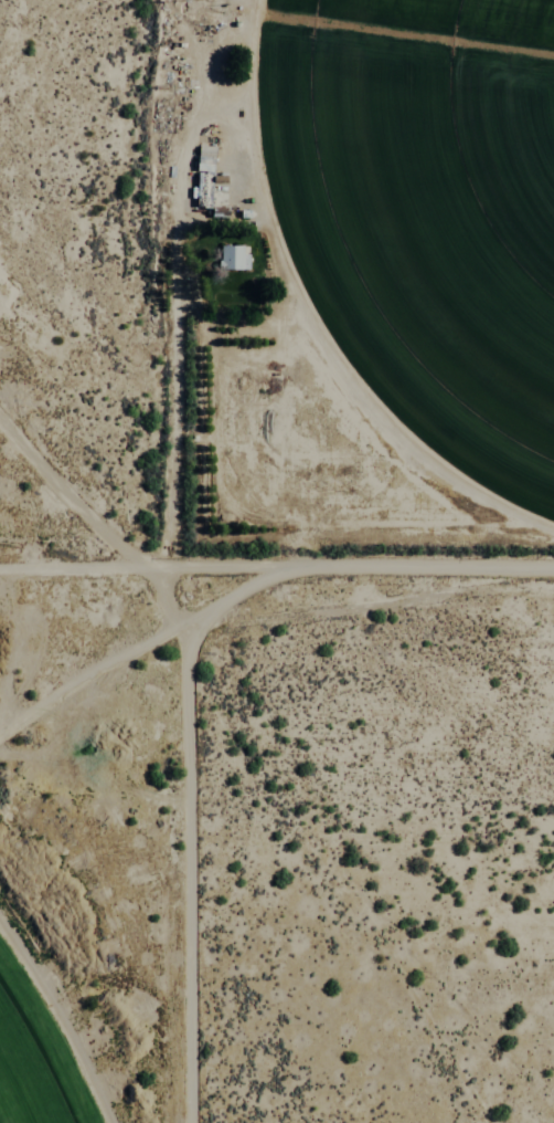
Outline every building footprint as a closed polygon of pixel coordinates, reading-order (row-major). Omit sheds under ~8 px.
[(197,208),(213,208),(214,173),(198,172),(197,208)] [(222,244),(223,271),(260,267),(253,243),(222,244)]
